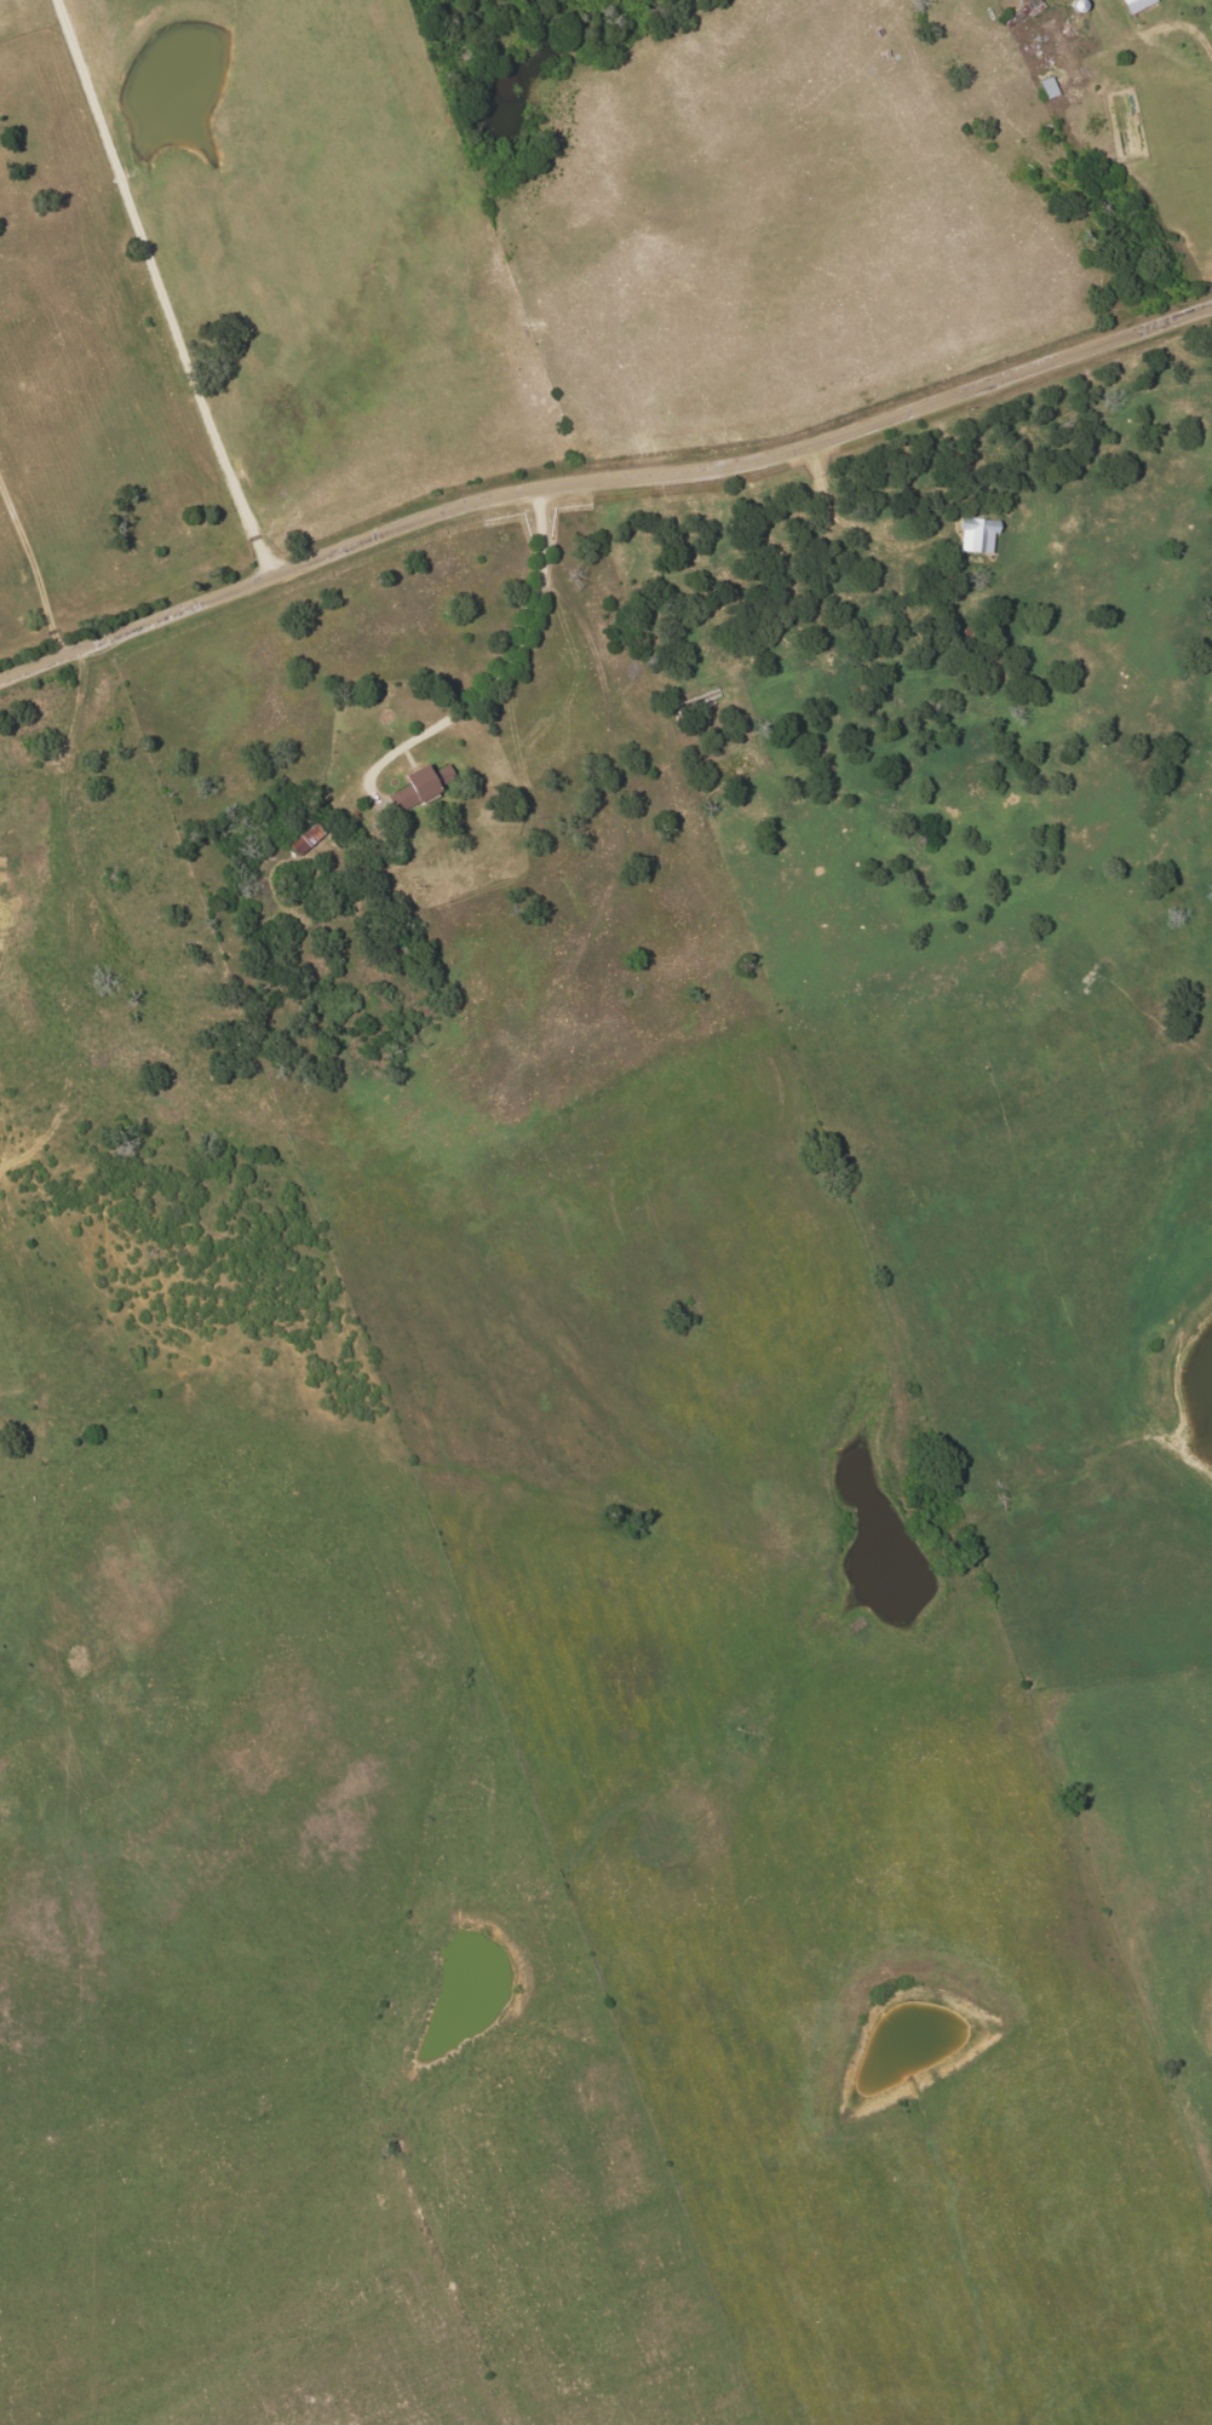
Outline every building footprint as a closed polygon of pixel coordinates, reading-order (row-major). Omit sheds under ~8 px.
[(1129,15),(1157,2),(1155,0),(1122,0),(1129,15)] [(992,555),(996,521),(963,517),(958,550),(992,555)] [(404,776),(408,785),(387,796),(397,814),(440,791),(426,764),(404,776)] [(323,834),(313,824),(288,847),(298,858),(323,834)]
